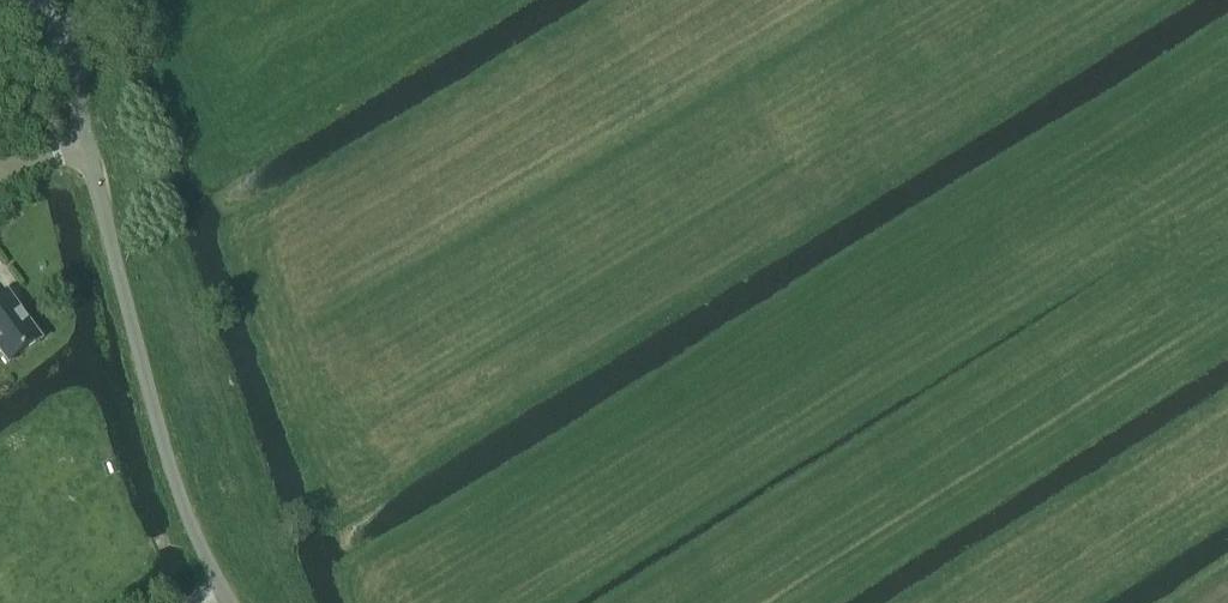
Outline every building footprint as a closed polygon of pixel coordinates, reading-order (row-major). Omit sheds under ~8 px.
[(8,363),(41,341),(8,294),(0,299),(0,352),(8,363)]
